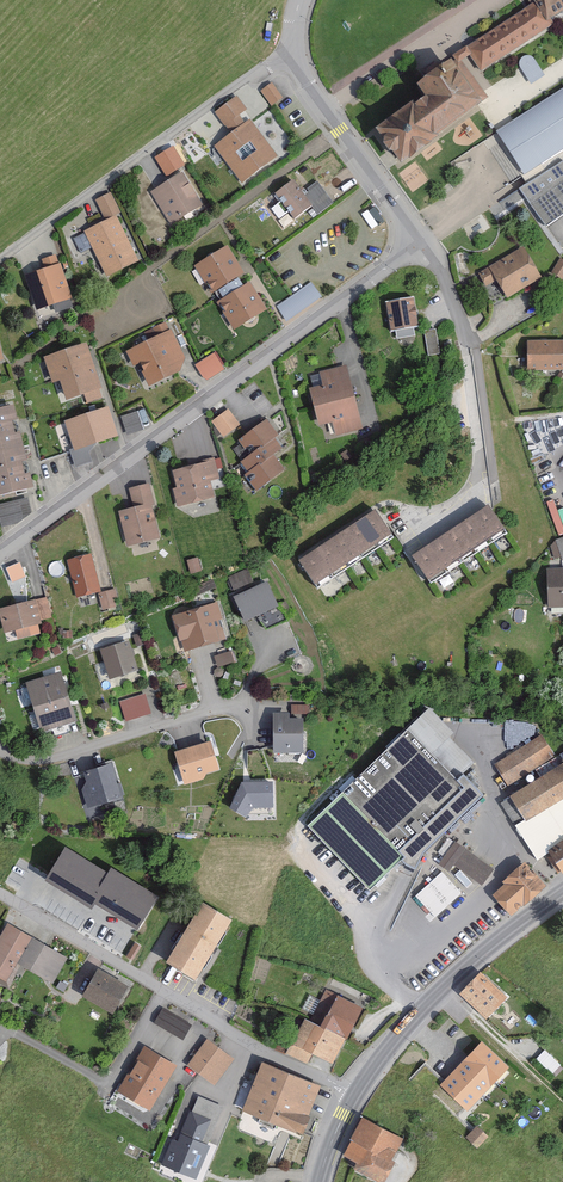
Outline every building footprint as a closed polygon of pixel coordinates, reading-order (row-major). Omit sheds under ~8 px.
[(466,48),(481,72),(549,25),(546,21),(562,9),(562,0),(527,0),(531,6),(466,48)] [(531,84),(545,75),(534,57),(530,56),(524,56),(522,58),(519,63),(520,66),(531,84)] [(484,99),(456,57),(417,82),(429,99),(381,132),(399,157),(484,99)] [(277,97),(267,83),(257,91),(267,104),(277,97)] [(524,174),(562,149),(562,89),(497,132),(524,174)] [(243,109),(233,96),(211,114),(226,133),(209,146),(239,184),(274,157),(245,119),(241,123),(235,115),(243,109)] [(172,146),(153,157),(165,176),(183,165),(172,146)] [(544,228),(562,214),(562,164),(560,160),(517,190),(544,228)] [(200,206),(179,173),(148,193),(169,226),(200,206)] [(303,198),(290,181),(273,194),(293,220),(311,206),(318,215),(332,203),(316,182),(306,190),(309,193),(303,198)] [(93,201),(102,220),(116,213),(106,194),(93,201)] [(133,261),(111,218),(81,233),(82,234),(70,240),(78,256),(89,250),(102,276),(133,261)] [(240,273),(221,246),(191,268),(209,294),(240,273)] [(486,286),(496,281),(504,296),(538,277),(522,249),(478,274),(486,286)] [(44,263),(47,271),(27,277),(37,307),(53,302),(56,311),(72,306),(55,259),(44,263)] [(559,280),(562,271),(562,264),(554,261),(548,275),(559,280)] [(311,281),(276,305),(287,321),(322,297),(311,281)] [(265,310),(247,283),(217,303),(234,330),(265,310)] [(383,301),(388,331),(417,326),(412,296),(383,301)] [(147,385),(176,372),(183,360),(170,331),(125,351),(132,367),(138,365),(147,385)] [(431,331),(422,334),(425,358),(435,357),(431,331)] [(529,344),(529,368),(562,367),(562,344),(529,344)] [(57,381),(63,379),(68,395),(98,385),(85,348),(50,360),(57,381)] [(214,351),(194,362),(205,381),(225,369),(214,351)] [(361,430),(347,367),(320,373),(323,386),(314,388),(323,427),(336,424),(338,436),(361,430)] [(31,487),(11,405),(0,408),(0,494),(31,487)] [(112,437),(103,409),(61,422),(70,450),(112,437)] [(216,422),(225,434),(238,424),(228,412),(216,422)] [(142,430),(136,413),(118,419),(124,436),(142,430)] [(279,435),(267,420),(240,442),(249,454),(240,462),(248,472),(243,475),(256,491),(284,469),(274,457),(283,449),(275,439),(279,435)] [(201,465),(173,472),(177,488),(173,489),(177,505),(211,496),(207,481),(218,478),(213,459),(200,462),(201,465)] [(149,486),(131,491),(135,508),(121,511),(129,543),(158,536),(151,506),(154,505),(149,486)] [(30,512),(26,498),(0,505),(0,521),(2,528),(18,524),(30,512)] [(411,558),(426,581),(500,533),(485,510),(411,558)] [(298,563),(314,587),(389,538),(374,514),(298,563)] [(554,542),(560,561),(562,561),(562,539),(554,542)] [(90,554),(66,560),(75,596),(99,590),(90,554)] [(187,561),(191,573),(201,570),(197,558),(187,561)] [(10,582),(26,577),(20,561),(4,567),(10,582)] [(248,567),(227,576),(232,590),(253,581),(248,567)] [(551,570),(551,605),(562,605),(562,570),(551,570)] [(235,598),(246,623),(279,608),(268,584),(235,598)] [(117,598),(115,590),(99,593),(102,608),(115,606),(114,599),(117,598)] [(48,618),(44,601),(33,603),(33,602),(2,610),(7,630),(38,622),(37,620),(48,618)] [(221,637),(208,603),(166,618),(178,652),(221,637)] [(140,635),(133,637),(136,647),(143,645),(140,635)] [(137,671),(129,643),(102,650),(110,679),(137,671)] [(215,656),(218,664),(232,660),(230,651),(215,656)] [(74,719),(59,675),(28,685),(42,729),(74,719)] [(147,714),(142,697),(121,703),(126,721),(147,714)] [(306,706),(289,706),(289,716),(306,716),(306,706)] [(402,860),(415,869),(423,854),(484,796),(463,774),(473,766),(425,715),(307,826),(369,891),(402,860)] [(290,723),(290,718),(276,718),(276,753),(303,753),(302,723),(290,723)] [(498,767),(510,785),(556,755),(543,736),(498,767)] [(205,776),(204,772),(215,769),(208,745),(178,754),(186,782),(205,776)] [(508,798),(525,823),(562,798),(562,762),(508,798)] [(114,800),(103,765),(80,773),(82,781),(76,783),(85,809),(114,800)] [(245,816),(253,806),(272,806),(273,784),(243,784),(232,806),(245,816)] [(547,853),(562,875),(562,874),(562,843),(547,853)] [(482,885),(493,870),(458,844),(447,859),(482,885)] [(155,894),(110,868),(107,874),(66,850),(48,881),(92,907),(95,902),(136,926),(155,894)] [(544,886),(525,863),(504,880),(507,884),(497,892),(513,911),(544,886)] [(443,869),(415,894),(434,916),(462,891),(443,869)] [(231,920),(202,903),(166,962),(195,979),(231,920)] [(2,926),(0,929),(0,984),(4,986),(14,966),(48,983),(62,958),(2,926)] [(124,988),(97,972),(83,995),(110,1011),(124,988)] [(504,996),(479,974),(461,994),(485,1016),(504,996)] [(330,995),(314,1026),(299,1018),(281,1053),(301,1063),(306,1054),(327,1065),(356,1009),(330,995)] [(154,1023),(185,1037),(192,1021),(161,1007),(154,1023)] [(233,1058),(207,1039),(188,1066),(214,1085),(233,1058)] [(469,1109),(508,1067),(482,1043),(443,1085),(469,1109)] [(536,1057),(552,1072),(561,1063),(545,1048),(536,1057)] [(171,1068),(144,1052),(122,1090),(149,1105),(171,1068)] [(316,1085),(260,1064),(242,1111),(299,1132),(316,1085)] [(210,1119),(188,1111),(168,1165),(197,1176),(207,1147),(201,1144),(210,1119)] [(400,1137),(364,1119),(346,1154),(358,1160),(355,1167),(380,1180),(391,1160),(389,1159),(400,1137)] [(480,1137),(469,1128),(460,1140),(471,1149),(480,1137)]
